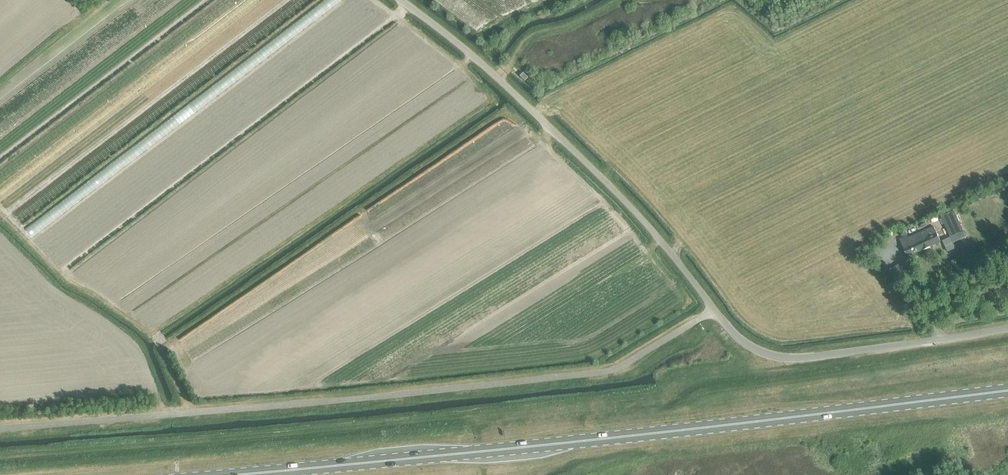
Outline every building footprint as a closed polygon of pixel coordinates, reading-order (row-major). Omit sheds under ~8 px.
[(941,217),(951,237),(963,232),(954,211),(941,217)] [(899,239),(907,257),(941,242),(934,227),(908,238),(907,236),(899,239)] [(900,264),(888,272),(893,281),(905,274),(900,264)]
